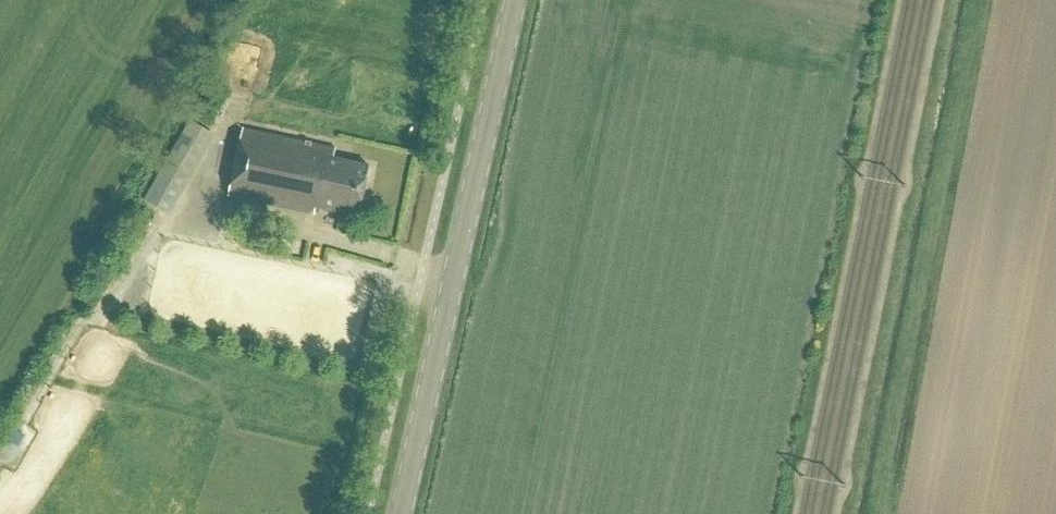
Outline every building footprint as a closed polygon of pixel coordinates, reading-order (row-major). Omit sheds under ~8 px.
[(190,122),(143,203),(169,218),(216,137),(190,122)] [(360,214),(370,167),(335,159),(337,149),(245,129),(231,196),(315,214),(317,208),(336,212),(337,209),(360,214)]
